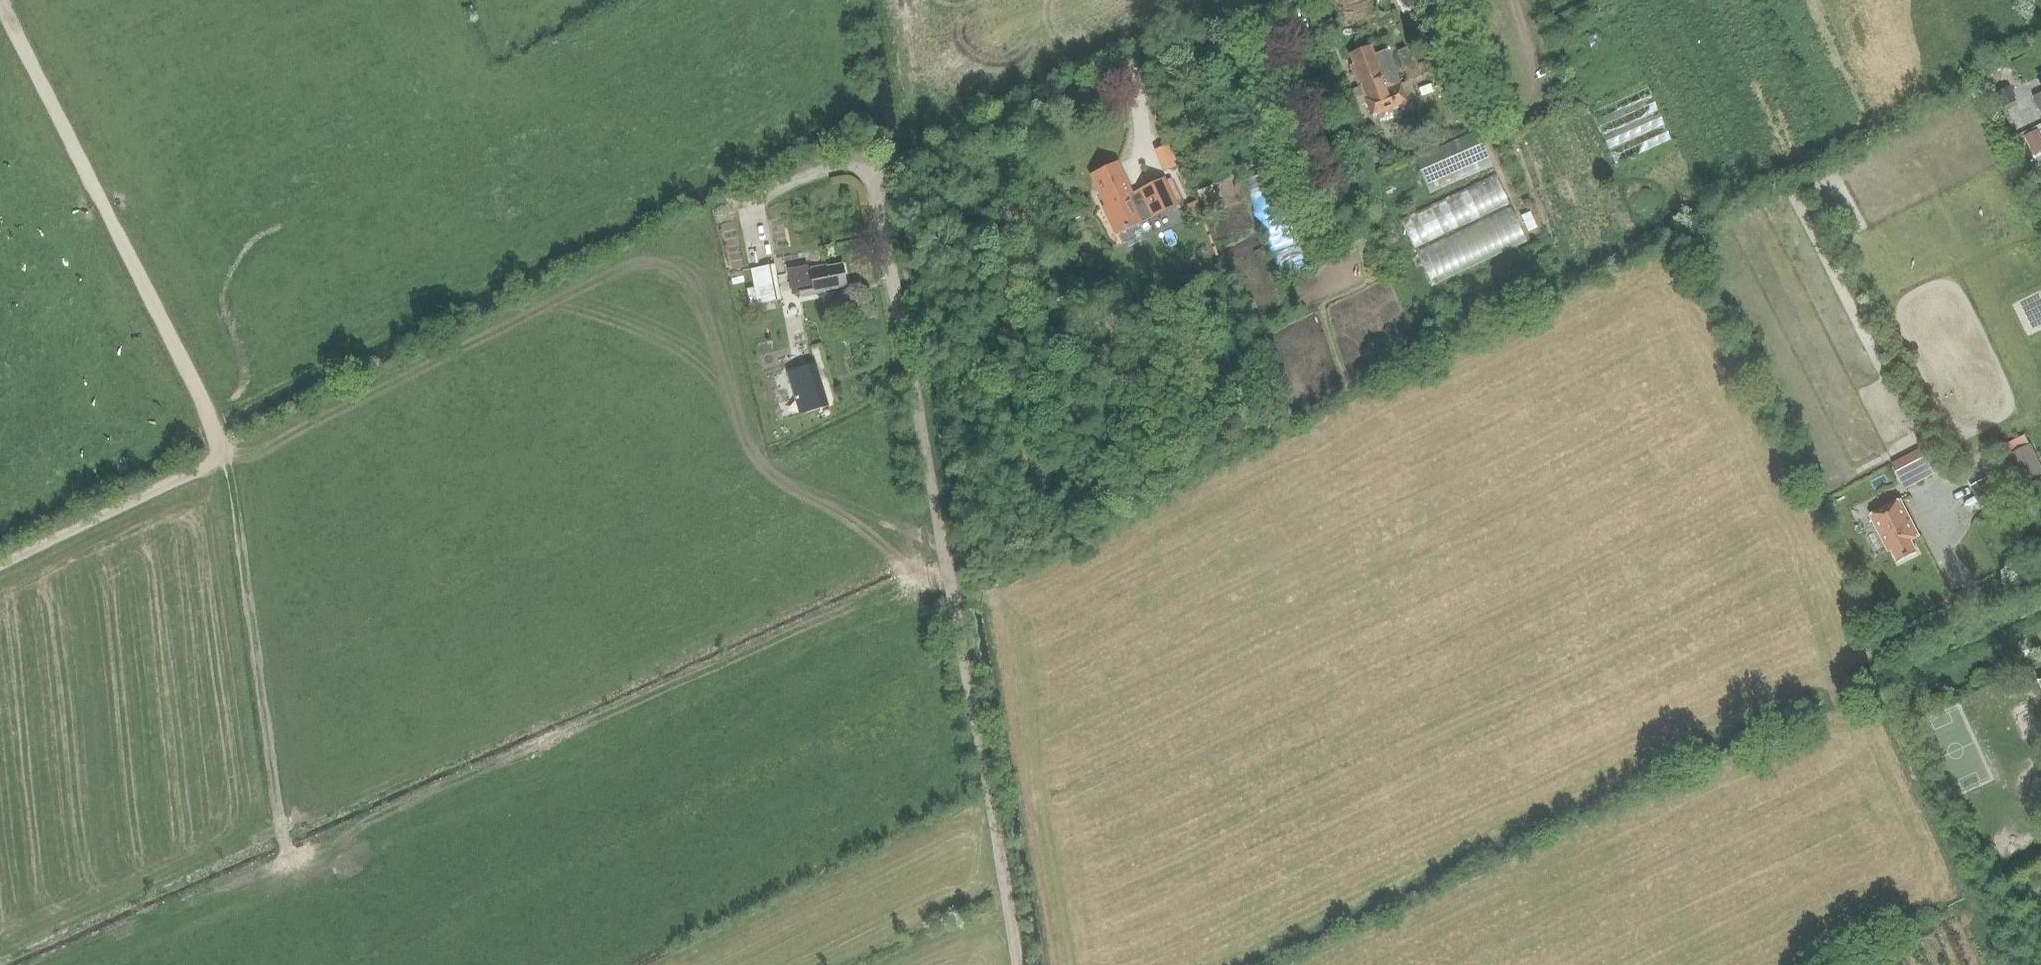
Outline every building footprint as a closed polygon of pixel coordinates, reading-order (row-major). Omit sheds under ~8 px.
[(1408,80),(1421,75),(1409,45),(1396,51),(1408,80)] [(1400,84),(1400,85),(1392,88),(1387,74),(1396,71),(1387,49),(1372,54),(1369,47),(1351,54),(1355,64),(1350,66),(1371,118),(1372,118),(1375,126),(1420,108),(1417,99),(1410,80),(1400,84)] [(1446,67),(1441,54),(1419,62),(1424,75),(1446,67)] [(1613,163),(1671,141),(1648,80),(1590,102),(1613,163)] [(2000,103),(2003,108),(2017,101),(2014,96),(2000,103)] [(2031,148),(2040,142),(2040,136),(2038,129),(2024,136),(2031,148)] [(1420,171),(1429,193),(1485,169),(1475,147),(1420,171)] [(1136,199),(1133,193),(1132,194),(1117,163),(1091,175),(1106,205),(1104,207),(1121,244),(1145,233),(1140,222),(1177,205),(1164,178),(1141,189),(1144,196),(1136,199)] [(1498,177),(1402,216),(1414,245),(1510,205),(1498,177)] [(1431,282),(1528,242),(1513,206),(1416,246),(1431,282)] [(753,287),(746,288),(749,305),(756,303),(756,305),(781,300),(774,264),(765,266),(750,269),(753,287)] [(792,295),(800,294),(800,296),(824,291),(823,288),(846,284),(843,265),(826,268),(826,265),(810,268),(810,269),(808,269),(807,265),(787,269),(792,295)] [(1096,284),(1101,295),(1111,291),(1107,280),(1096,284)] [(1082,372),(1099,365),(1096,356),(1078,362),(1082,372)] [(816,364),(786,373),(798,414),(828,405),(816,364)] [(2021,484),(2040,474),(2040,470),(2029,445),(2007,456),(2021,484)] [(1906,489),(1927,478),(1934,474),(1921,449),(1914,453),(1893,464),(1906,489)] [(1986,477),(1971,485),(1982,507),(1997,499),(1986,477)] [(1871,516),(1889,551),(1892,550),(1898,563),(1918,553),(1911,540),(1919,536),(1901,501),(1871,516)]
